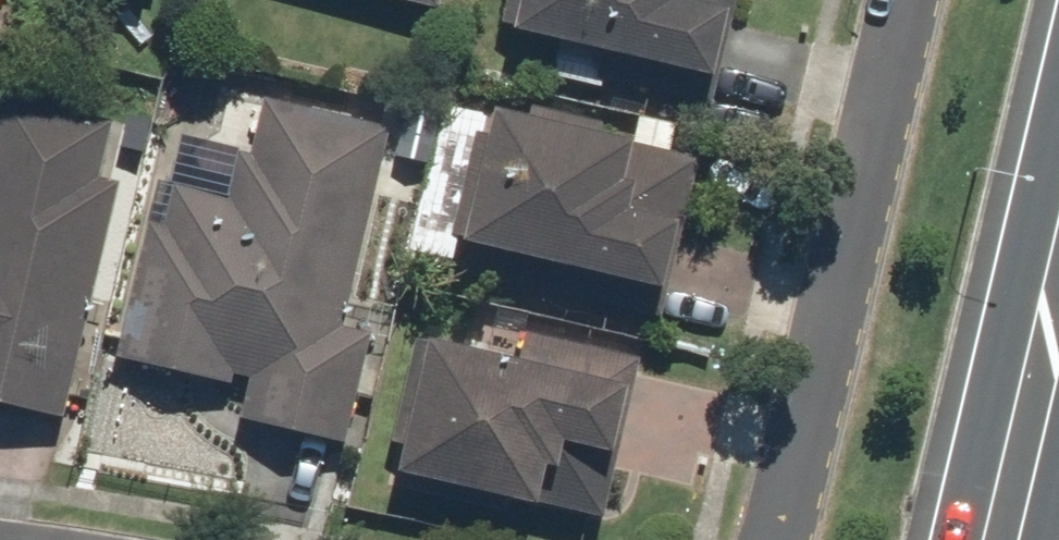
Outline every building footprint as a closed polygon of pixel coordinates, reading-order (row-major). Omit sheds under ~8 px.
[(426,18),(431,0),(349,0),(426,18)] [(708,113),(734,0),(498,0),(488,41),(545,54),(540,74),(708,113)] [(52,427),(109,187),(91,183),(105,127),(0,102),(0,414),(52,427)] [(229,429),(333,453),(360,337),(335,331),(381,132),(255,103),(242,161),(228,158),(219,200),(164,187),(154,229),(140,226),(107,366),(237,396),(229,429)] [(489,288),(651,327),(690,164),(663,158),(670,129),(631,119),(623,151),(588,143),(591,128),(519,111),(516,125),(435,106),(399,256),(446,267),(449,257),(494,267),(489,288)] [(407,345),(374,485),(516,518),(518,509),(594,527),(631,364),(515,337),(508,368),(407,345)]
